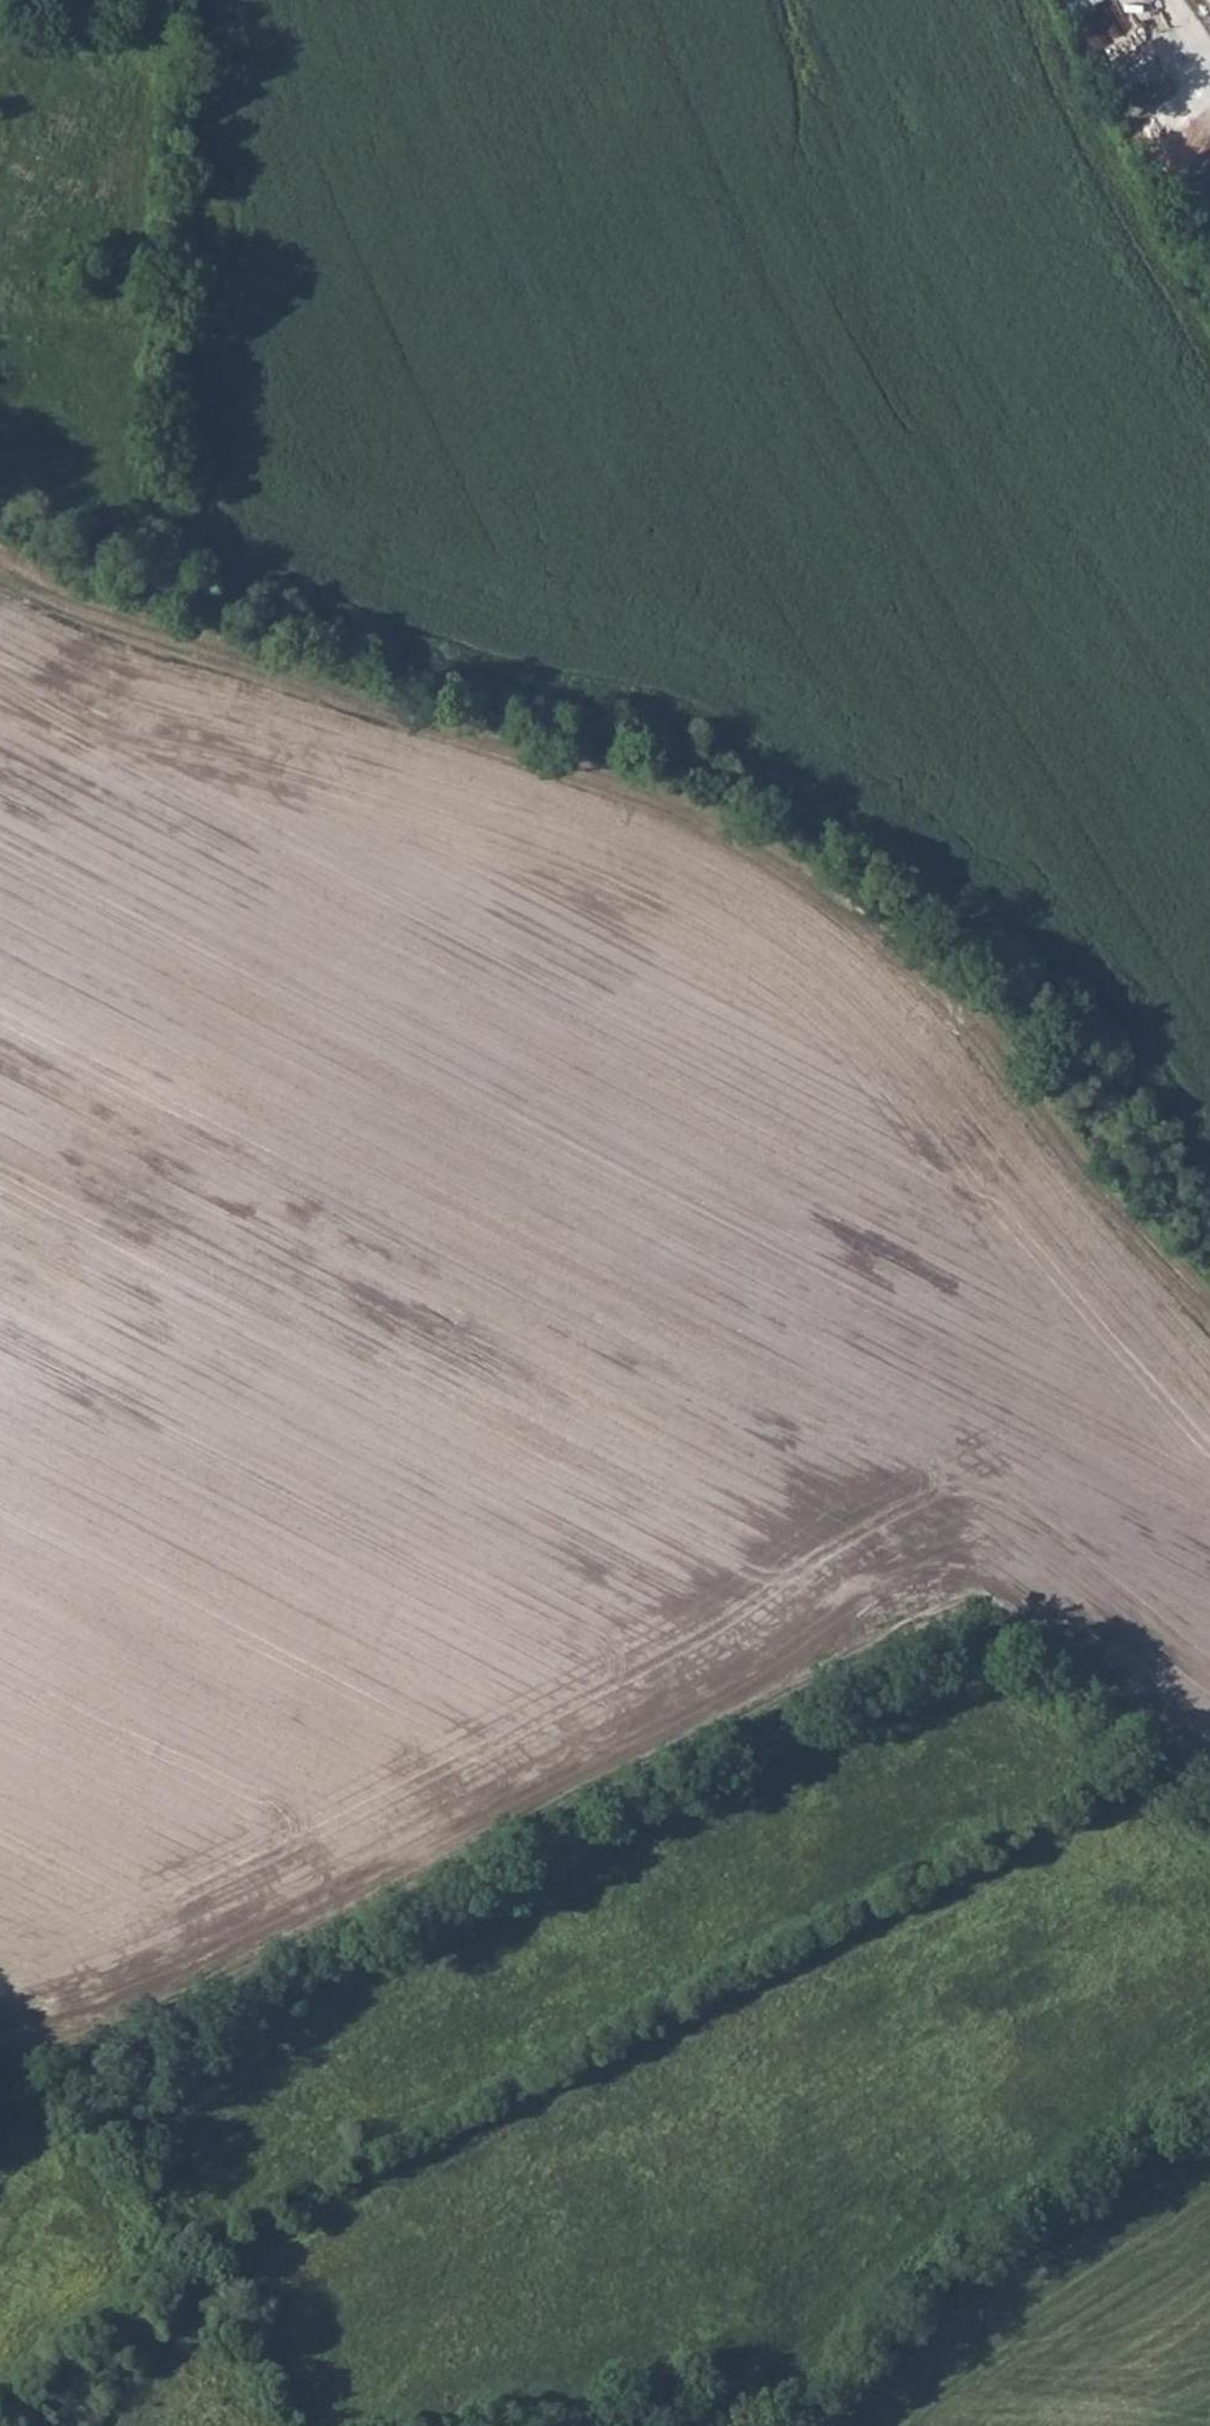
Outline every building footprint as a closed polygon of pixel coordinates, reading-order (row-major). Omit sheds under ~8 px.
[(1209,18),(1209,0),(1199,0),(1209,18)]
